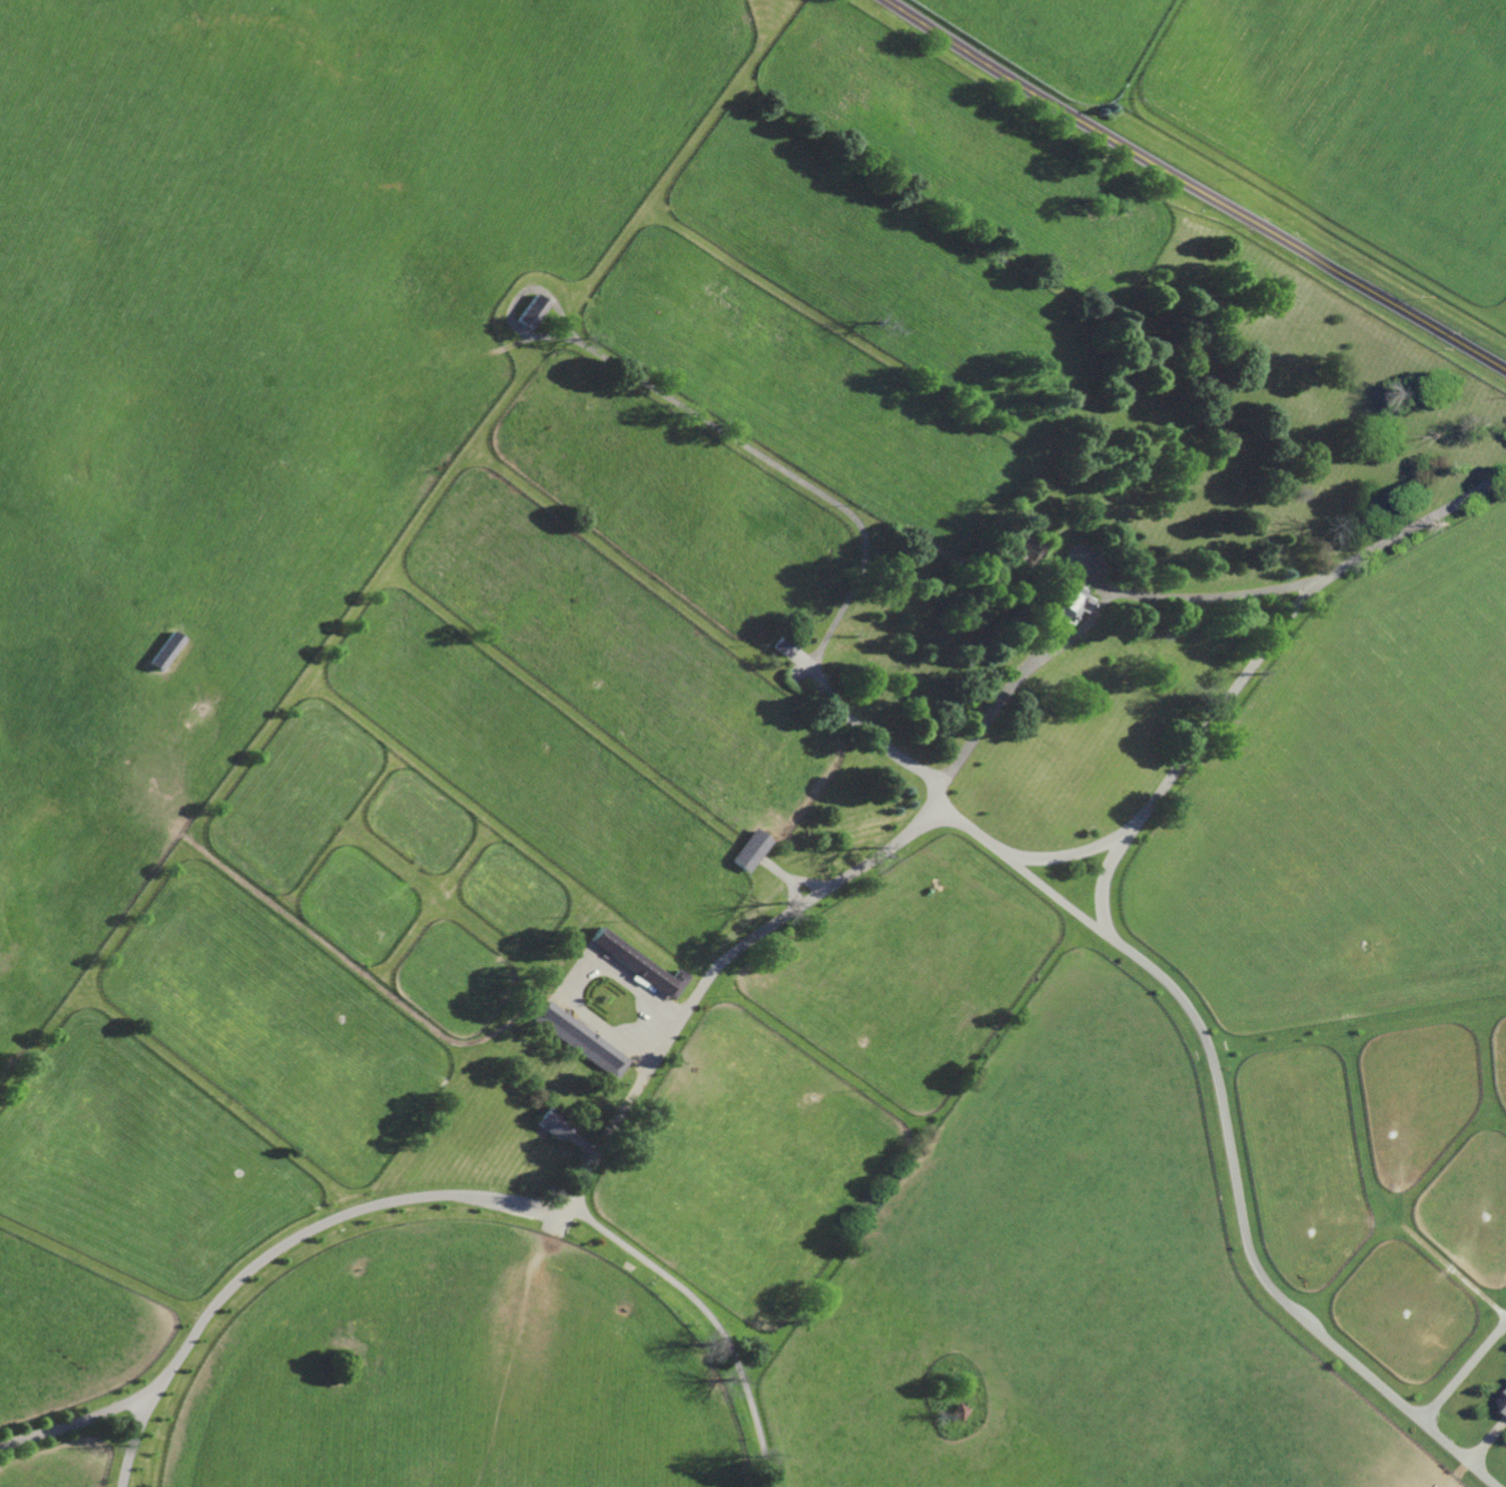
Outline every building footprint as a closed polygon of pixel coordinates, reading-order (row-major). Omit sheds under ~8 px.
[(529,330),(514,319),(534,292),(549,303),(529,330)] [(1080,586),(1076,595),(1085,600),(1082,605),(1088,608),(1083,617),(1074,613),(1064,633),(1033,617),(1052,579),(1055,581),(1058,574),(1080,586)] [(946,626),(935,620),(940,610),(952,617),(946,626)] [(159,673),(147,664),(170,631),(183,641),(159,673)] [(788,657),(795,644),(778,635),(771,648),(788,657)] [(747,871),(729,857),(753,825),(771,839),(747,871)] [(674,1001),(586,936),(596,923),(668,976),(674,967),(691,979),(674,1001)] [(631,1061),(616,1081),(531,1018),(546,998),(631,1061)] [(561,1140),(534,1122),(547,1104),(573,1122),(561,1140)] [(1498,1401),(1505,1408),(1505,1391),(1498,1401)] [(959,1421),(948,1413),(955,1402),(966,1410),(959,1421)]
